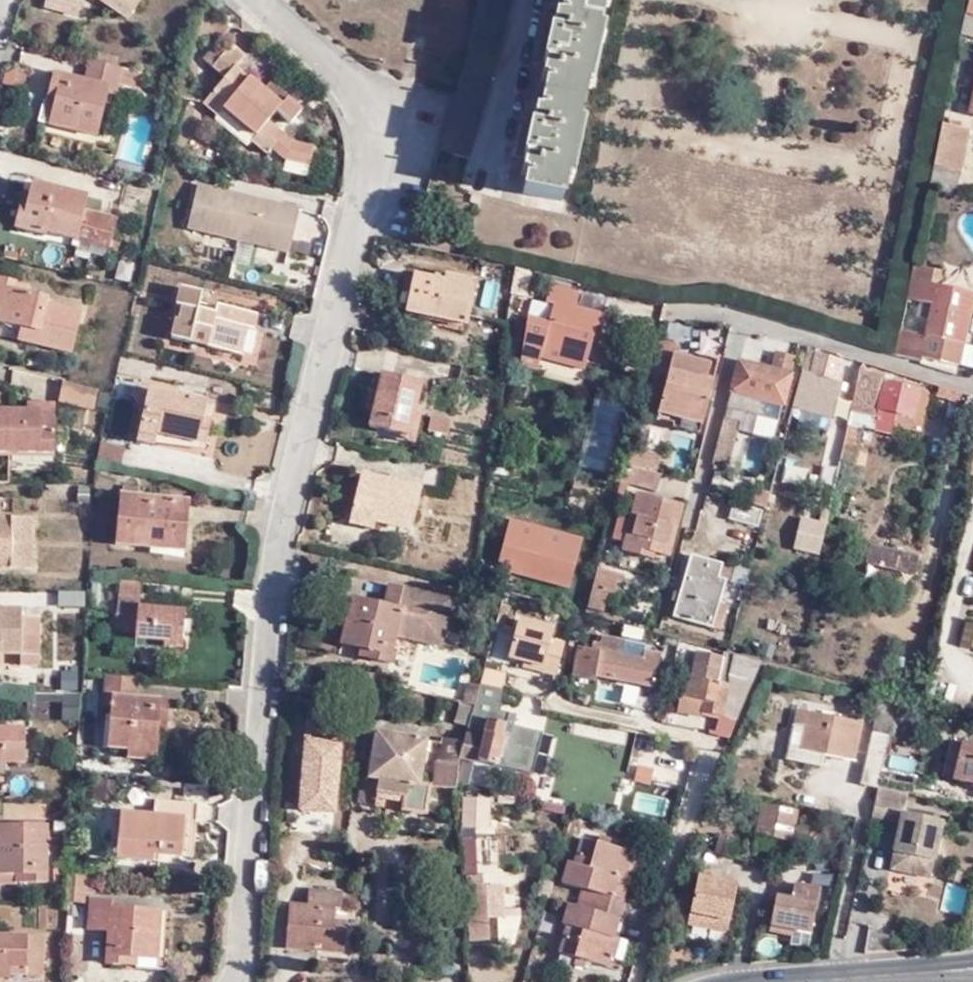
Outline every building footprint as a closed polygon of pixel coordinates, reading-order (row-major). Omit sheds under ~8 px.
[(47,10),(79,17),(83,0),(49,0),(47,10)] [(135,11),(119,0),(102,0),(129,20),(135,11)] [(135,11),(143,0),(119,0),(135,11)] [(438,149),(469,158),(500,59),(512,0),(481,0),(474,40),(458,90),(438,149)] [(522,193),(559,201),(602,0),(563,0),(522,193)] [(972,36),(972,16),(966,14),(962,32),(972,36)] [(257,137),(254,141),(269,154),(274,149),(286,160),(298,146),(271,122),(290,100),(273,84),(266,92),(240,67),(249,58),(235,45),(225,56),(216,48),(206,59),(228,78),(206,103),(221,116),(226,109),(257,137)] [(123,67),(92,59),(87,81),(54,73),(49,93),(47,102),(56,104),(51,125),(99,136),(109,92),(118,94),(120,83),(141,88),(145,73),(123,67)] [(250,146),(254,141),(257,137),(226,109),(221,116),(219,119),(250,146)] [(969,127),(943,121),(935,163),(961,169),(969,127)] [(931,184),(957,193),(963,169),(961,169),(935,163),(931,184)] [(113,239),(114,239),(118,218),(86,210),(89,196),(38,183),(32,203),(26,201),(20,229),(49,236),(50,232),(112,247),(113,239)] [(292,253),(302,210),(200,185),(189,229),(292,253)] [(122,241),(114,239),(112,247),(109,260),(116,262),(122,241)] [(8,248),(6,256),(20,259),(21,251),(8,248)] [(956,366),(970,305),(959,302),(960,293),(950,291),(939,289),(942,272),(917,266),(915,273),(913,273),(908,299),(932,304),(925,336),(914,333),(901,331),(896,356),(922,362),(924,359),(956,366)] [(417,267),(415,273),(444,280),(445,274),(417,267)] [(517,267),(513,291),(526,294),(531,272),(532,271),(517,267)] [(398,308),(406,310),(415,275),(406,272),(398,308)] [(438,318),(464,325),(466,325),(477,282),(445,274),(444,280),(415,273),(415,275),(406,310),(406,311),(438,319),(438,318)] [(37,341),(74,351),(84,310),(47,301),(48,295),(18,287),(20,280),(0,275),(0,307),(3,308),(1,320),(40,329),(37,341)] [(256,329),(260,313),(221,302),(218,312),(201,307),(205,291),(182,285),(177,304),(183,306),(180,318),(177,317),(172,337),(193,342),(194,340),(210,344),(209,346),(243,355),(250,328),(256,329)] [(600,339),(606,316),(575,307),(579,292),(552,285),(547,302),(555,304),(545,345),(588,355),(593,337),(600,339)] [(971,297),(960,293),(959,302),(970,305),(971,297)] [(462,331),(464,325),(438,318),(436,325),(462,331)] [(37,341),(40,329),(1,320),(0,324),(0,333),(37,341)] [(657,412),(701,425),(713,382),(705,379),(709,365),(674,354),(676,345),(661,342),(654,370),(651,370),(643,401),(639,413),(656,417),(657,412)] [(809,349),(800,383),(840,394),(848,366),(842,364),(844,358),(809,349)] [(740,361),(726,409),(777,422),(795,357),(777,352),(772,371),(740,361)] [(912,417),(919,388),(887,380),(888,376),(862,369),(853,408),(877,414),(875,427),(894,433),(897,415),(912,417)] [(412,435),(417,413),(425,383),(385,373),(372,426),(385,429),(386,429),(412,435)] [(100,388),(65,379),(60,401),(95,409),(100,388)] [(925,390),(919,388),(912,417),(897,415),(894,433),(920,439),(930,395),(928,392),(925,390)] [(209,443),(213,421),(205,419),(209,401),(177,395),(150,389),(138,441),(156,445),(157,442),(159,433),(209,443)] [(217,403),(209,401),(205,419),(213,421),(217,403)] [(55,452),(57,402),(42,402),(41,409),(29,409),(0,408),(0,451),(55,452)] [(698,435),(701,425),(657,412),(656,417),(655,419),(672,424),(671,427),(698,435)] [(424,414),(417,413),(412,435),(386,429),(384,434),(417,442),(424,414)] [(740,423),(726,419),(714,461),(728,465),(740,423)] [(862,423),(850,420),(844,448),(841,465),(852,468),(862,423)] [(207,450),(209,443),(159,433),(157,442),(207,450)] [(102,441),(101,445),(99,458),(114,461),(124,463),(127,447),(102,441)] [(659,456),(630,448),(625,466),(653,474),(655,475),(659,456)] [(653,474),(625,466),(620,483),(649,491),(653,474)] [(356,513),(381,519),(416,527),(425,488),(365,474),(356,513)] [(659,476),(655,475),(653,474),(649,491),(655,493),(659,476)] [(153,535),(185,539),(189,501),(122,494),(116,543),(152,546),(153,535)] [(679,507),(636,495),(621,550),(645,557),(646,551),(667,557),(679,507)] [(757,529),(761,514),(733,505),(728,520),(757,529)] [(378,528),(381,519),(356,513),(354,522),(378,528)] [(571,587),(584,534),(508,515),(495,568),(571,587)] [(794,550),(822,553),(826,518),(798,515),(794,550)] [(33,568),(35,517),(0,516),(0,567),(33,568)] [(424,546),(467,546),(468,522),(424,522),(424,546)] [(184,550),(185,539),(153,535),(152,546),(184,550)] [(879,569),(883,551),(871,548),(866,567),(879,569)] [(916,578),(919,559),(883,551),(879,569),(916,578)] [(711,630),(718,605),(724,582),(717,580),(721,565),(689,556),(672,619),(711,630)] [(735,569),(721,565),(717,580),(724,582),(730,584),(735,569)] [(593,588),(587,607),(604,612),(609,594),(615,595),(619,581),(623,582),(625,575),(598,568),(593,588)] [(122,574),(120,597),(142,599),(144,576),(122,574)] [(371,648),(369,657),(389,662),(397,635),(441,647),(452,601),(392,584),(386,604),(353,595),(342,641),(362,646),(371,648)] [(60,591),(60,605),(86,604),(86,590),(60,591)] [(184,646),(187,609),(141,605),(142,599),(120,597),(117,629),(138,631),(138,637),(167,639),(167,645),(184,646)] [(725,607),(718,605),(711,630),(718,632),(725,607)] [(2,650),(18,651),(18,664),(35,664),(35,617),(24,616),(23,607),(0,606),(0,650),(2,650)] [(972,646),(972,616),(964,614),(960,644),(972,646)] [(543,666),(543,671),(558,675),(565,644),(552,641),(555,630),(520,620),(510,657),(527,661),(543,666)] [(646,645),(624,641),(602,636),(599,650),(579,645),(573,676),(594,681),(595,674),(653,687),(659,656),(644,653),(646,645)] [(359,654),(369,657),(371,648),(362,646),(359,654)] [(735,721),(760,665),(726,655),(724,654),(723,658),(701,653),(699,653),(695,671),(694,678),(689,676),(681,709),(719,717),(735,721)] [(526,666),(543,671),(543,666),(527,661),(526,666)] [(507,676),(484,671),(480,685),(503,690),(507,676)] [(140,675),(106,673),(104,702),(111,703),(108,743),(127,745),(126,753),(156,757),(159,720),(169,720),(170,698),(138,694),(140,675)] [(596,697),(636,705),(639,691),(599,683),(596,697)] [(462,703),(474,705),(480,687),(467,684),(462,703)] [(503,690),(480,685),(480,687),(474,705),(468,726),(464,741),(461,755),(496,766),(504,767),(504,764),(527,769),(535,731),(514,726),(517,715),(500,711),(505,690),(503,690)] [(81,693),(66,693),(63,720),(80,721),(81,693)] [(878,788),(881,771),(896,700),(884,697),(876,733),(872,733),(860,784),(878,788)] [(462,703),(461,702),(455,723),(468,726),(474,705),(462,703)] [(851,761),(859,724),(794,711),(783,760),(819,767),(822,756),(851,761)] [(735,721),(719,717),(714,734),(716,734),(728,737),(735,721)] [(27,726),(0,726),(0,762),(27,762),(27,726)] [(533,775),(542,734),(542,733),(535,731),(527,769),(504,764),(504,767),(533,775)] [(378,792),(406,798),(409,784),(409,783),(419,785),(427,742),(377,733),(369,778),(380,780),(379,784),(378,792)] [(459,763),(461,755),(464,741),(444,738),(436,787),(459,789),(459,786),(460,773),(459,773),(461,763),(459,763)] [(942,775),(954,778),(962,741),(951,739),(942,775)] [(954,778),(972,782),(972,744),(962,741),(954,778)] [(914,779),(881,771),(878,788),(909,794),(911,794),(914,779)] [(95,778),(93,799),(115,801),(116,779),(95,778)] [(379,784),(362,781),(358,804),(375,807),(378,792),(379,784)] [(431,788),(419,785),(409,783),(409,784),(406,798),(403,811),(426,815),(431,788)] [(878,788),(871,819),(888,822),(888,826),(899,828),(891,871),(933,879),(945,821),(905,814),(909,794),(878,788)] [(153,853),(183,856),(186,819),(197,820),(198,803),(156,799),(155,814),(122,812),(118,857),(153,860),(153,853)] [(490,826),(489,801),(468,801),(470,826),(490,826)] [(798,813),(762,805),(756,834),(792,842),(798,813)] [(186,819),(183,856),(194,856),(197,820),(186,819)] [(25,883),(47,883),(48,824),(0,824),(0,875),(16,875),(25,875),(25,883)] [(582,897),(627,911),(631,912),(636,894),(620,888),(625,871),(632,873),(635,865),(647,868),(652,848),(640,844),(589,829),(583,849),(577,849),(570,869),(588,875),(582,897)] [(16,875),(0,875),(0,885),(16,885),(16,882),(16,875)] [(95,876),(88,875),(87,893),(94,893),(95,876)] [(691,923),(728,932),(739,884),(701,875),(691,923)] [(479,881),(468,881),(471,942),(486,941),(485,888),(479,887),(479,881)] [(941,910),(964,915),(970,886),(947,881),(941,910)] [(811,934),(819,893),(795,886),(792,900),(776,896),(769,931),(791,935),(793,929),(811,934)] [(334,933),(335,924),(336,910),(341,911),(342,894),(310,891),(308,907),(291,906),(287,950),(344,954),(346,934),(334,933)] [(621,931),(627,911),(582,897),(575,894),(568,917),(574,919),(566,947),(613,961),(616,950),(621,952),(627,932),(621,931)] [(156,966),(160,913),(111,909),(112,902),(90,900),(87,936),(107,937),(104,971),(126,972),(126,964),(156,966)] [(726,945),(728,932),(691,923),(687,936),(726,945)] [(346,925),(335,924),(334,933),(346,934),(346,925)] [(886,950),(889,932),(869,929),(864,952),(886,950)] [(29,975),(45,975),(46,937),(0,935),(0,966),(29,966),(29,975)] [(29,975),(29,966),(0,966),(0,978),(13,978),(13,975),(29,975)]
